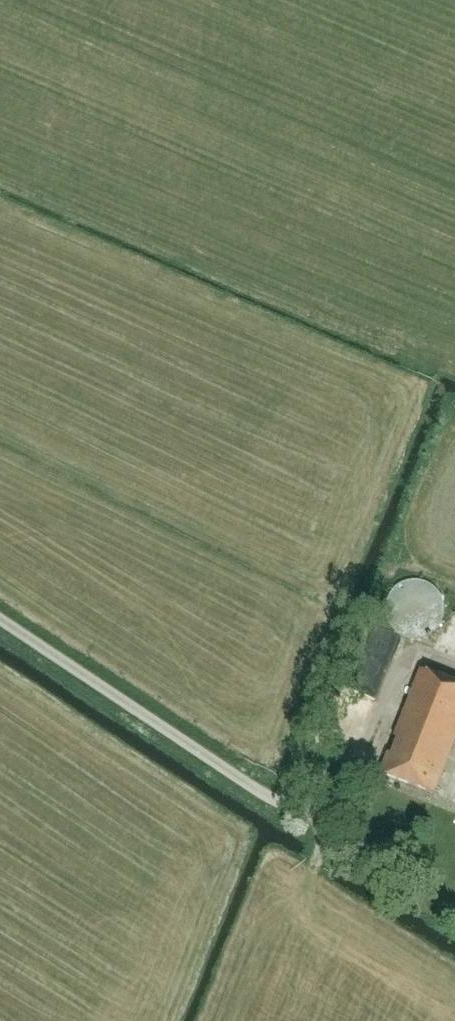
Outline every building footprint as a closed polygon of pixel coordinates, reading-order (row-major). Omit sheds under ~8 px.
[(393,737),(397,738),(391,753),(388,751),(380,772),(435,793),(454,741),(454,682),(420,668),(393,737)]
